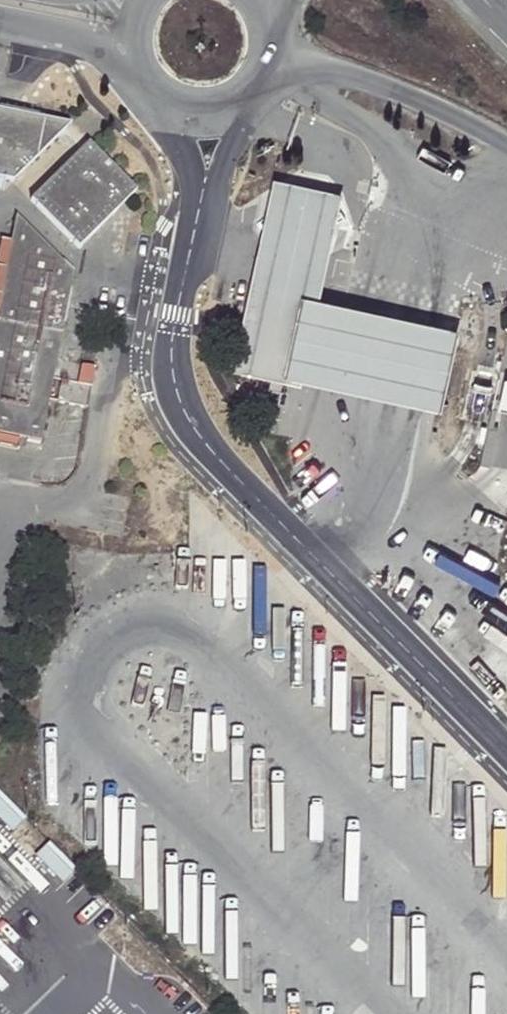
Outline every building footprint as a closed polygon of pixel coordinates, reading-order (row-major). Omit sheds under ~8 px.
[(0,110),(0,180),(7,181),(17,183),(73,125),(72,124),(0,110)] [(91,143),(32,199),(82,249),(140,192),(91,143)] [(258,284),(315,295),(320,296),(341,189),(273,176),(253,283),(258,284)] [(24,440),(43,444),(51,401),(56,379),(76,274),(19,217),(14,241),(0,313),(0,435),(24,440)] [(14,241),(3,239),(0,255),(0,313),(14,241)] [(315,295),(258,284),(243,365),(290,374),(298,337),(306,338),(315,295)] [(298,337),(290,374),(447,404),(463,323),(320,296),(315,295),(306,338),(298,337)] [(85,367),(81,385),(94,388),(98,370),(85,367)] [(81,385),(56,379),(51,401),(90,409),(94,388),(81,385)] [(492,407),(480,463),(490,466),(499,426),(494,425),(498,408),(495,407),(492,407)] [(23,446),(24,440),(0,435),(0,447),(21,451),(23,446)]
